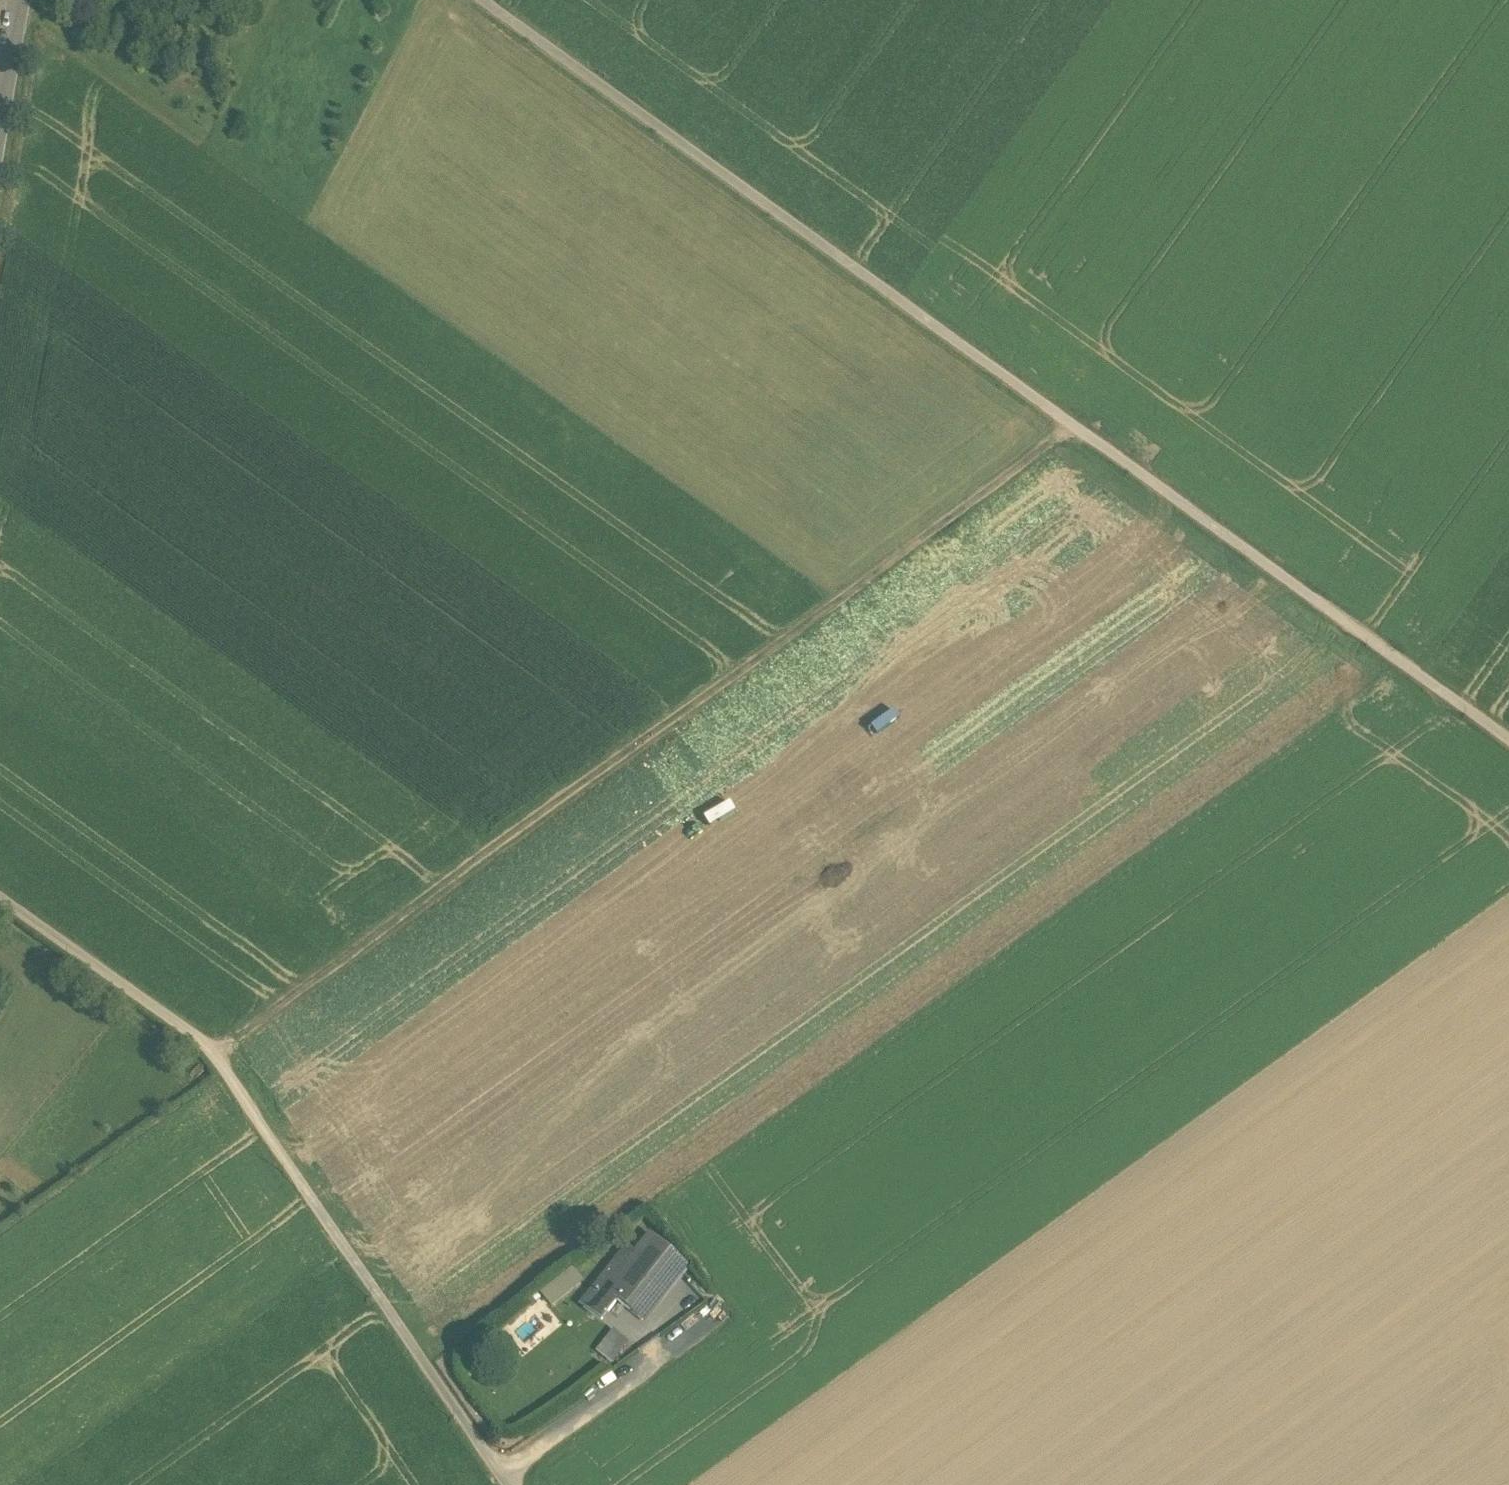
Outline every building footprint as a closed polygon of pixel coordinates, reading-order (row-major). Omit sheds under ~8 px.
[(636,1255),(629,1249),(600,1287),(618,1300),(643,1320),(663,1295),(687,1265),(651,1237),(640,1251),(639,1251),(636,1255)] [(571,1271),(558,1282),(564,1289),(577,1278),(571,1271)] [(556,1279),(541,1291),(549,1302),(564,1289),(558,1282),(556,1279)] [(600,1287),(584,1307),(601,1321),(618,1300),(600,1287)] [(627,1343),(613,1332),(599,1351),(612,1362),(627,1343)]
